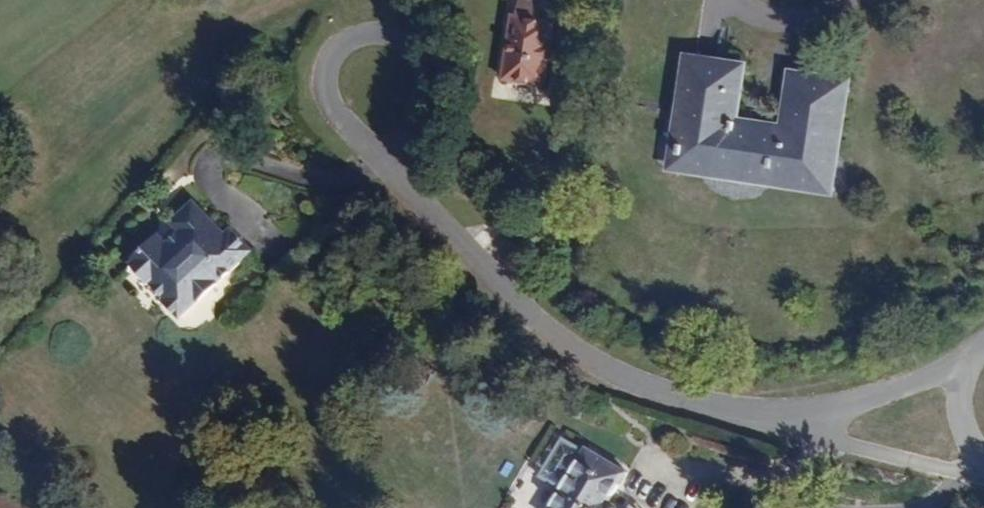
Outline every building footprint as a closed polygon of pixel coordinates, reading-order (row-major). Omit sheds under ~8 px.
[(556,19),(540,17),(541,2),(531,0),(518,0),(516,11),(512,11),(502,80),(545,87),(556,19)] [(833,195),(852,78),(789,68),(780,122),(740,115),(748,62),(684,53),(666,169),(833,195)] [(188,309),(260,242),(240,220),(235,225),(208,196),(199,196),(186,209),(185,217),(189,222),(176,234),(172,230),(163,229),(139,252),(138,262),(151,276),(161,276),(174,290),(172,292),(188,309)] [(608,495),(623,472),(584,447),(583,449),(562,436),(537,474),(558,487),(545,507),(628,507),(608,495)]
